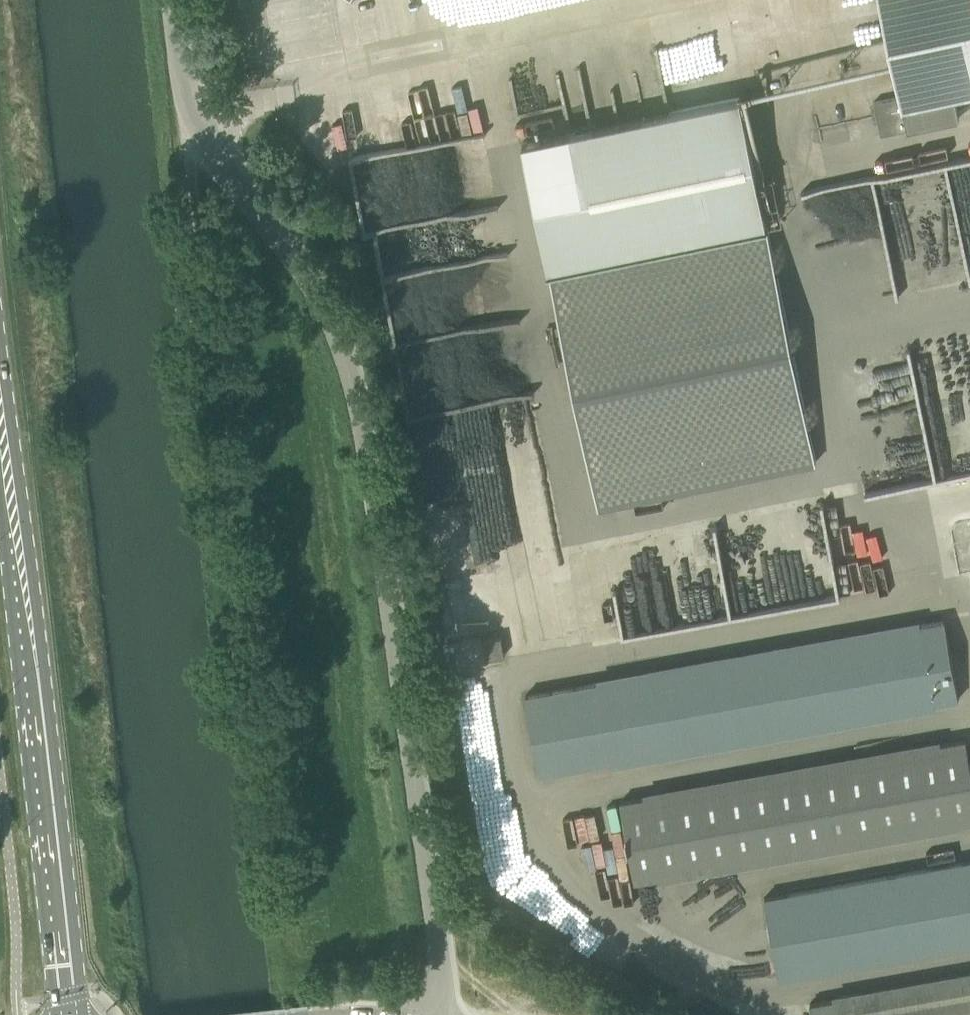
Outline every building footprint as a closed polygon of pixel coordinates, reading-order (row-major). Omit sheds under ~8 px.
[(902,95),(874,101),(881,133),(960,117),(955,94),(969,91),(969,0),(882,0),(902,95)] [(632,19),(635,70),(655,69),(652,18),(632,19)] [(570,130),(523,140),(536,203),(599,507),(817,462),(742,95),(570,130)] [(878,174),(882,197),(897,207),(901,207),(899,200),(911,197),(910,193),(944,187),(956,201),(962,233),(941,251),(940,252),(948,251),(951,245),(954,258),(940,261),(933,270),(936,283),(969,276),(969,156),(878,174)] [(497,205),(378,226),(443,594),(444,583),(448,605),(468,608),(508,600),(509,592),(507,582),(518,580),(520,558),(519,552),(524,552),(530,551),(563,555),(532,383),(525,382),(526,370),(517,319),(471,327),(472,313),(510,317),(510,316),(513,295),(497,205)] [(50,226),(41,221),(37,222),(38,242),(42,241),(51,236),(50,226)] [(963,355),(960,365),(969,368),(969,356),(963,355)] [(969,471),(969,411),(969,410),(963,435),(949,431),(946,440),(938,438),(941,451),(939,457),(923,460),(933,462),(929,479),(969,471)] [(734,614),(842,596),(835,559),(828,560),(830,570),(750,584),(753,597),(732,601),(734,614)] [(942,619),(526,695),(540,774),(956,700),(942,619)] [(505,655),(502,636),(484,639),(488,658),(505,655)] [(621,801),(635,880),(969,819),(969,775),(963,738),(621,801)] [(765,897),(779,976),(969,942),(969,860),(765,897)] [(810,1003),(812,1014),(969,1014),(969,975),(810,1003)]
